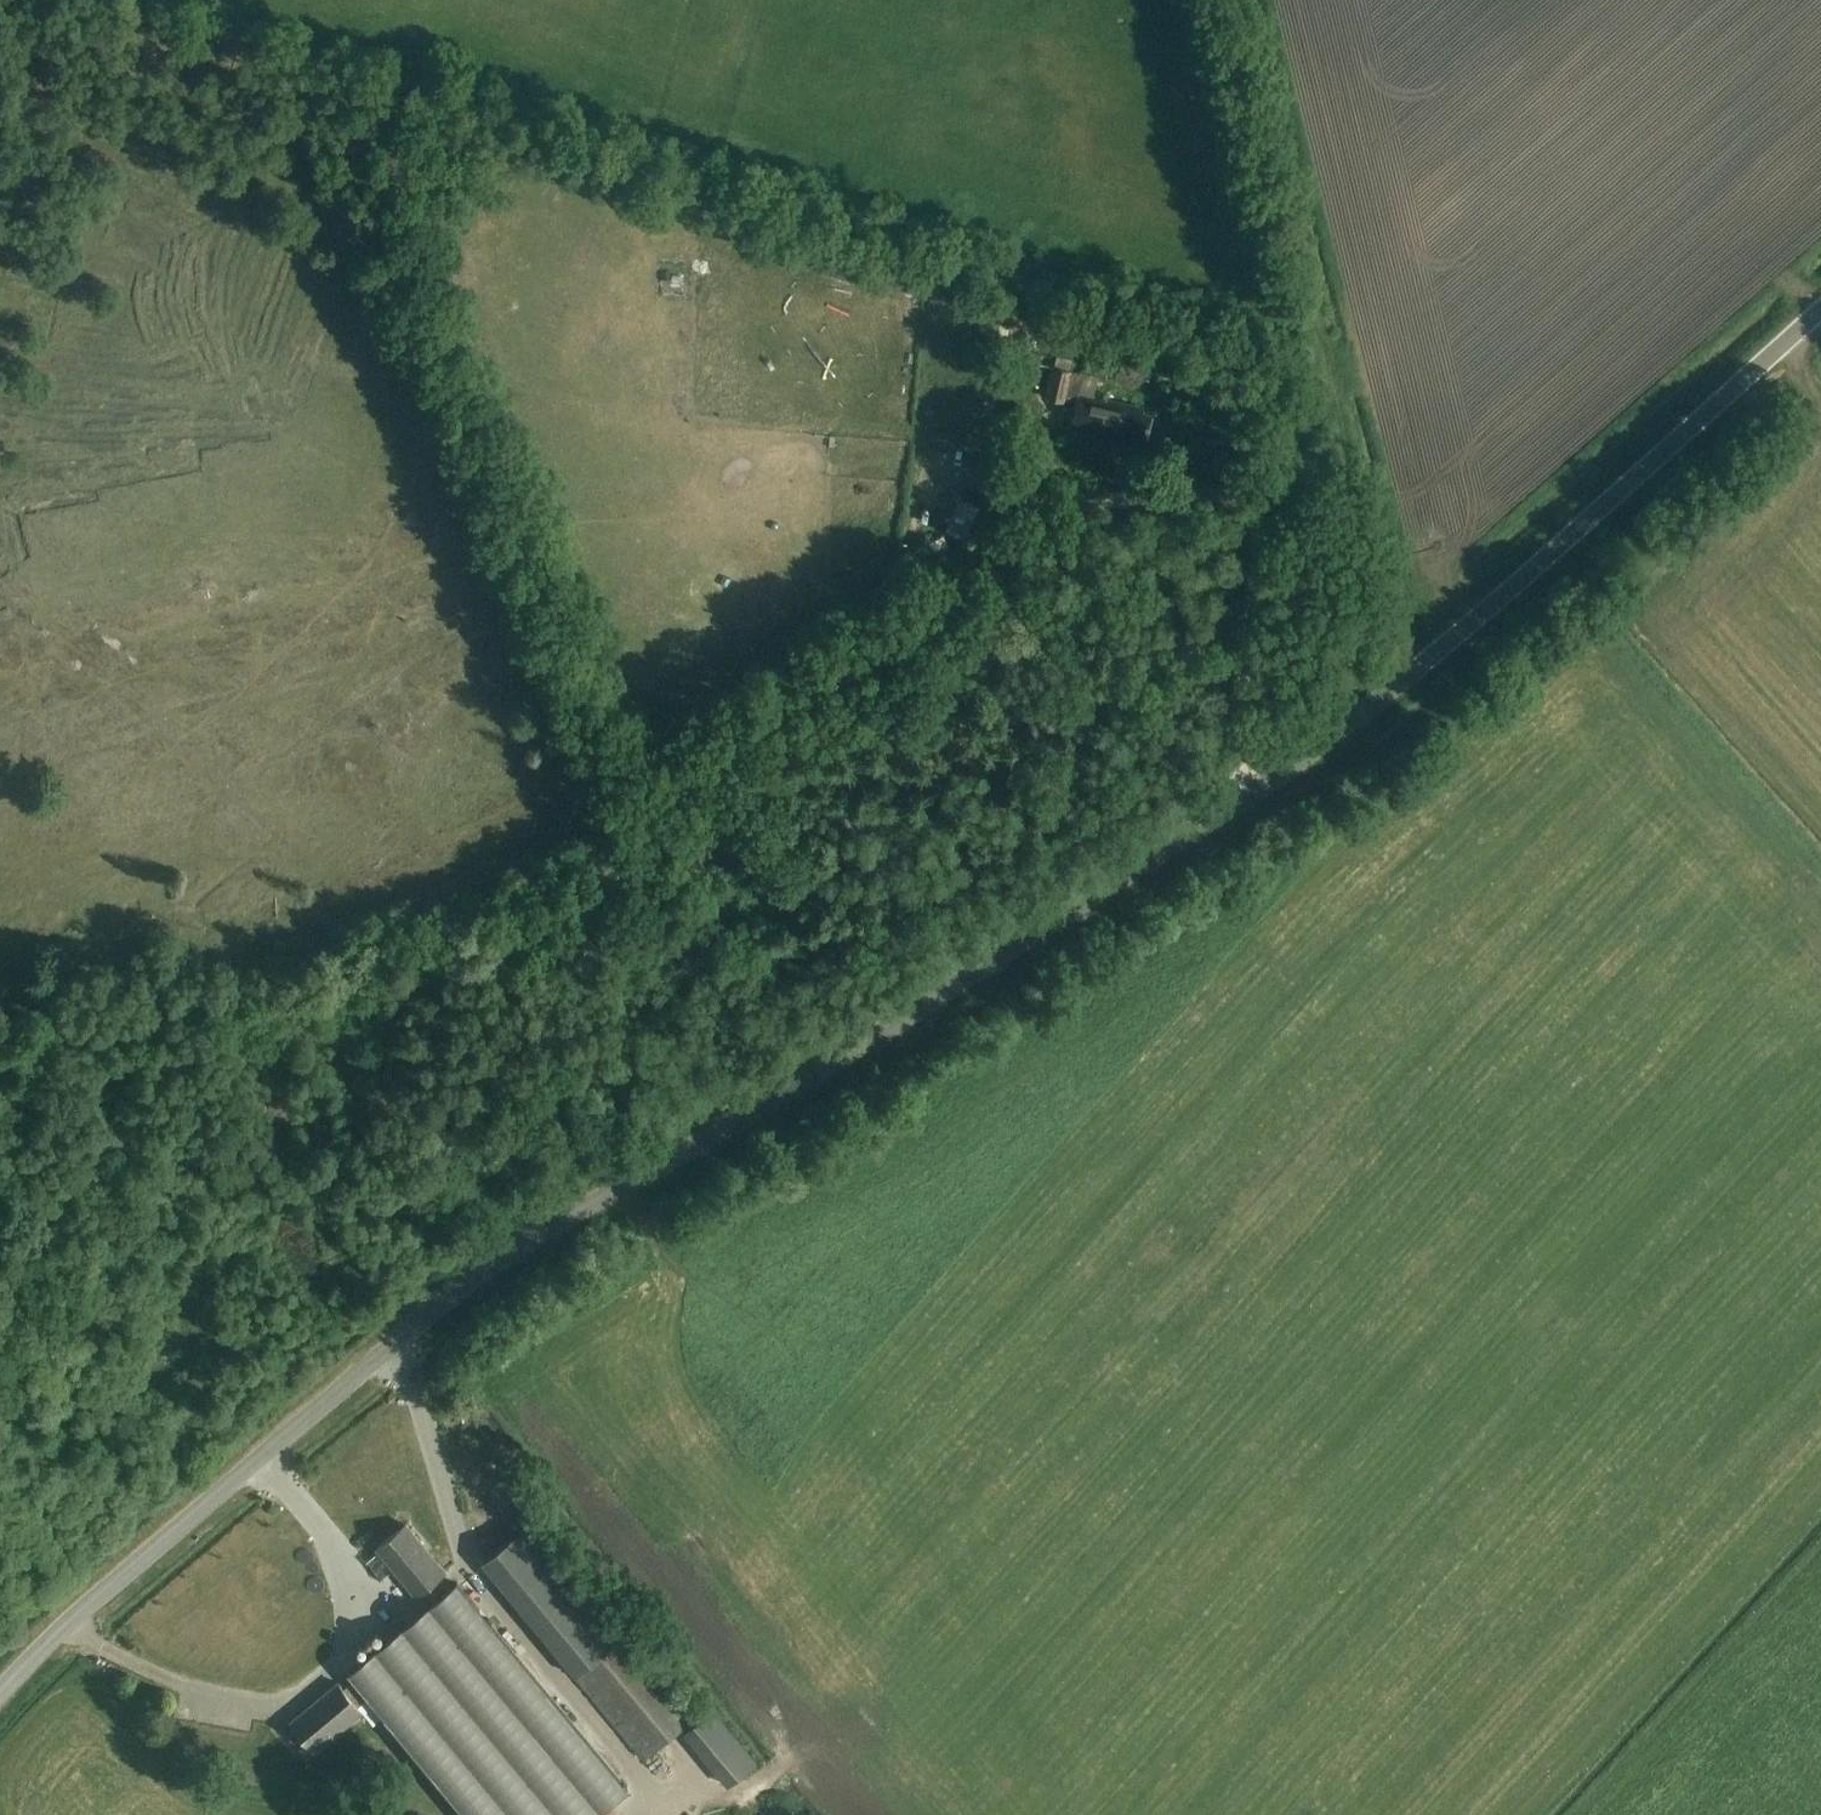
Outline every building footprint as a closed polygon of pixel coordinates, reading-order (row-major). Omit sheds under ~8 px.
[(1033,290),(1040,270),(1014,260),(1010,270),(1003,268),(998,281),(1001,282),(999,288),(1018,295),(1021,286),(1033,290)] [(1031,308),(1000,303),(994,339),(1025,344),(1031,308)] [(1027,350),(1025,365),(1027,365),(1035,366),(1038,367),(1040,352),(1027,350)] [(1071,429),(1145,446),(1152,415),(1130,410),(1131,405),(1078,393),(1082,375),(1054,368),(1048,396),(1077,402),(1071,429)] [(684,1693),(539,1518),(492,1556),(584,1668),(575,1675),(644,1758),(708,1704),(693,1686),(684,1693)] [(375,1551),(414,1597),(420,1592),(431,1606),(450,1589),(439,1577),(444,1573),(405,1526),(375,1551)] [(397,1609),(390,1599),(403,1589),(371,1547),(343,1568),(383,1620),(397,1609)] [(455,1586),(450,1590),(450,1589),(431,1606),(350,1673),(355,1680),(369,1698),(371,1696),(393,1723),(391,1724),(466,1814),(592,1814),(624,1789),(455,1586)] [(313,1753),(363,1712),(359,1706),(369,1698),(355,1680),(342,1691),(337,1684),(289,1724),(313,1753)] [(727,1786),(757,1762),(714,1710),(685,1735),(727,1786)]
